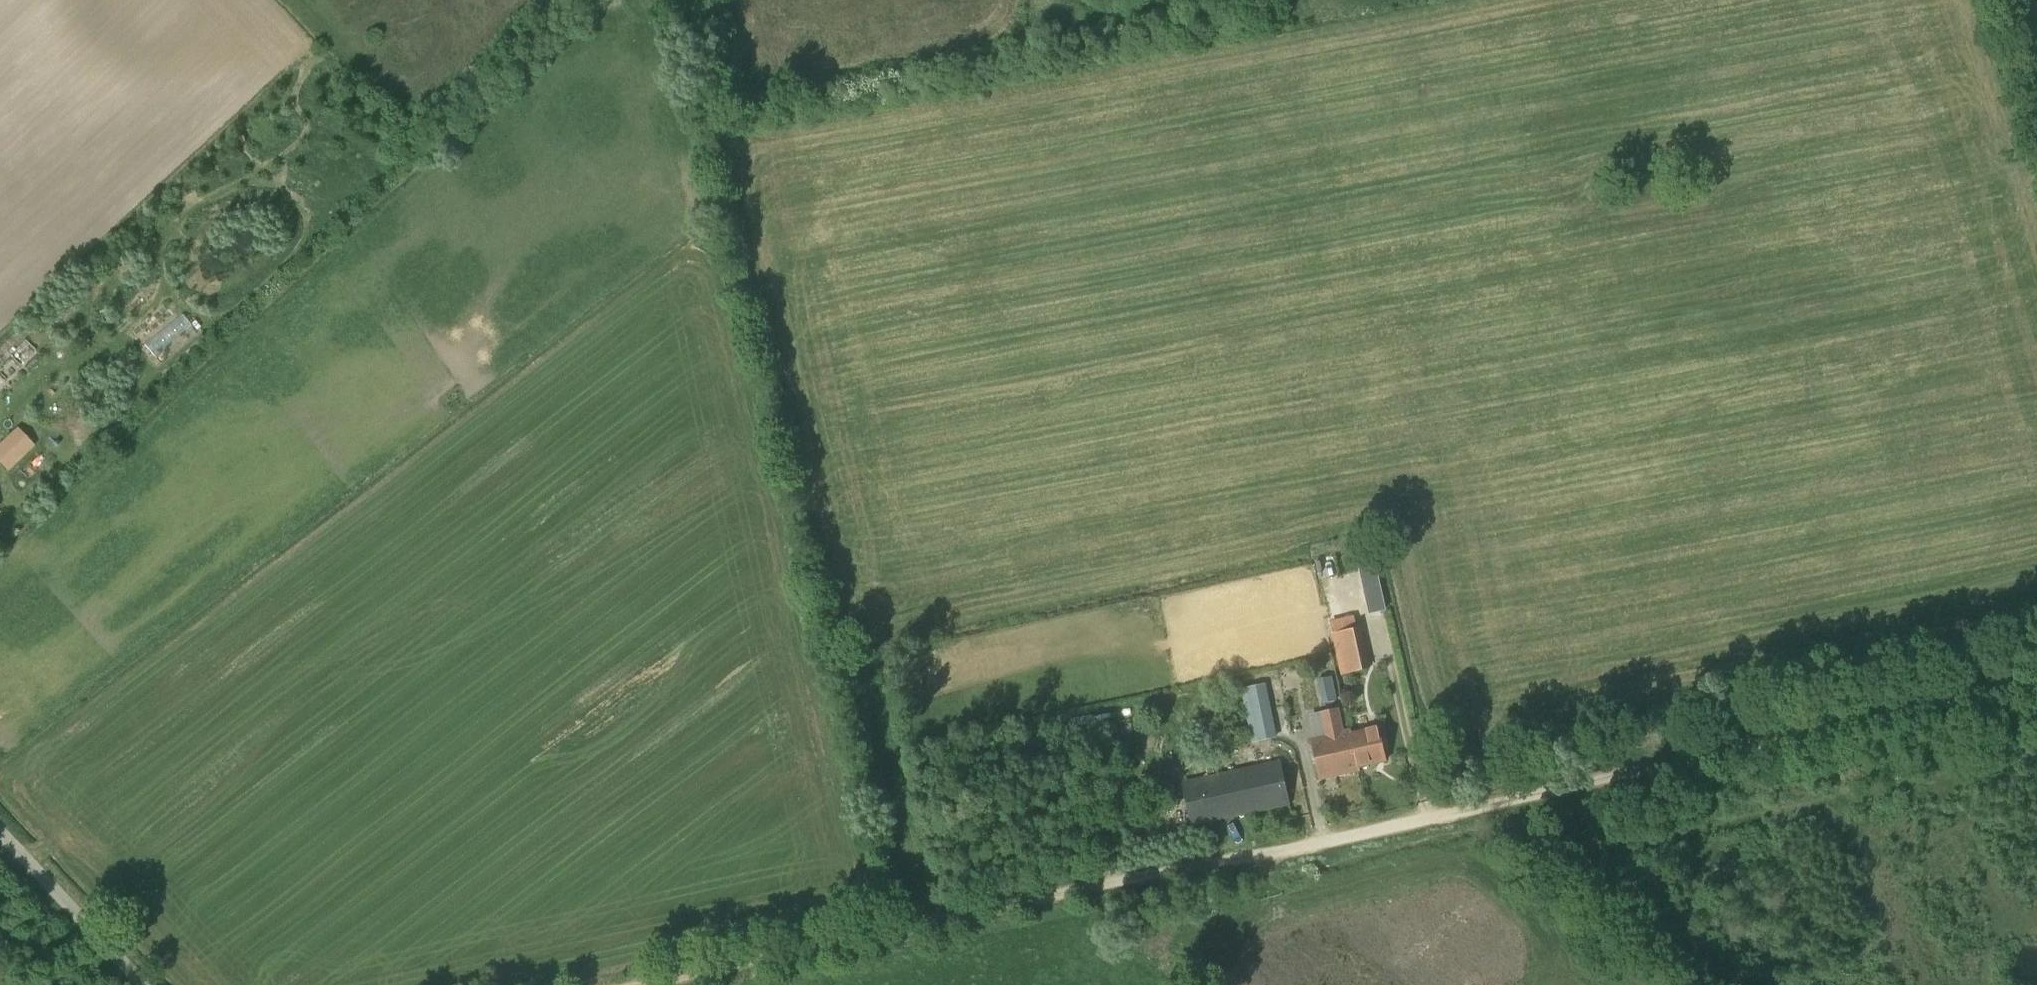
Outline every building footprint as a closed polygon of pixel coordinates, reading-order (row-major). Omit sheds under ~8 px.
[(40,355),(20,334),(0,354),(0,394),(40,355)] [(8,471),(35,446),(17,427),(0,443),(0,463),(8,471)] [(1340,676),(1371,669),(1361,627),(1331,634),(1340,676)] [(1334,688),(1320,692),(1322,703),(1337,700),(1334,688)] [(1278,737),(1268,690),(1241,696),(1252,743),(1278,737)] [(1351,733),(1351,729),(1349,730),(1311,738),(1320,779),(1359,770),(1359,767),(1386,761),(1379,727),(1351,733)] [(1194,823),(1288,803),(1279,762),(1185,782),(1194,823)] [(1115,819),(1178,805),(1173,784),(1110,798),(1115,819)]
